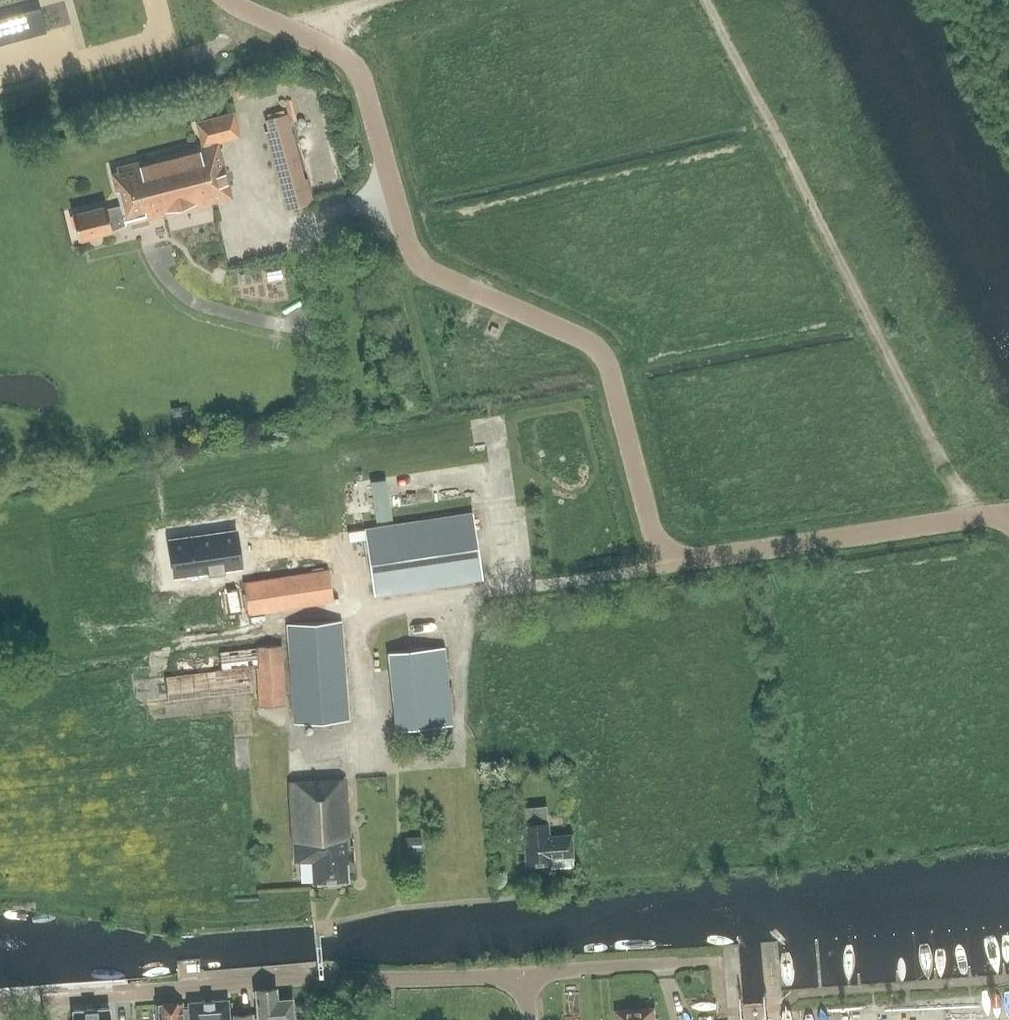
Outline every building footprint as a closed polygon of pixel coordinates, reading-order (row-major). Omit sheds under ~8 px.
[(47,30),(40,6),(0,17),(0,43),(47,30)] [(249,94),(262,91),(261,84),(248,87),(249,94)] [(236,91),(238,96),(246,94),(244,88),(236,91)] [(241,136),(235,112),(198,121),(204,145),(117,167),(118,171),(113,172),(121,205),(107,209),(106,205),(73,213),(80,239),(112,230),(111,226),(126,222),(126,224),(233,197),(219,141),(241,136)] [(288,209),(314,202),(308,177),(305,178),(287,114),(267,119),(270,130),(266,132),(288,209)] [(268,271),(268,280),(282,279),(282,270),(268,271)] [(182,413),(181,405),(173,406),(174,415),(182,413)] [(376,595),(483,579),(473,513),(366,529),(376,595)] [(175,574),(241,565),(236,529),(170,539),(175,574)] [(243,612),(331,602),(327,568),(239,578),(243,612)] [(295,724),(348,720),(342,621),(288,624),(295,724)] [(258,647),(258,648),(222,650),(223,668),(166,671),(168,697),(252,692),(250,669),(257,668),(260,708),(285,706),(282,646),(258,647)] [(397,730),(453,724),(445,647),(389,652),(397,730)] [(351,845),(347,778),(291,781),(292,799),(296,861),(313,860),(315,883),(350,881),(349,863),(356,863),(355,844),(351,845)] [(573,834),(551,835),(549,822),(536,823),(537,829),(525,830),(528,866),(552,864),(552,868),(575,866),(574,856),(575,856),(573,834)] [(407,834),(407,848),(421,848),(421,834),(407,834)] [(293,998),(278,999),(277,989),(257,990),(260,1019),(295,1019),(293,998)] [(183,1008),(184,1019),(231,1019),(230,1002),(229,999),(190,1002),(190,1008),(183,1008)] [(183,1008),(182,1002),(182,1003),(159,1004),(158,1004),(160,1019),(184,1019),(183,1008)] [(110,1008),(74,1010),(75,1019),(111,1019),(110,1008)] [(655,1008),(618,1011),(618,1019),(656,1019),(655,1008)]
